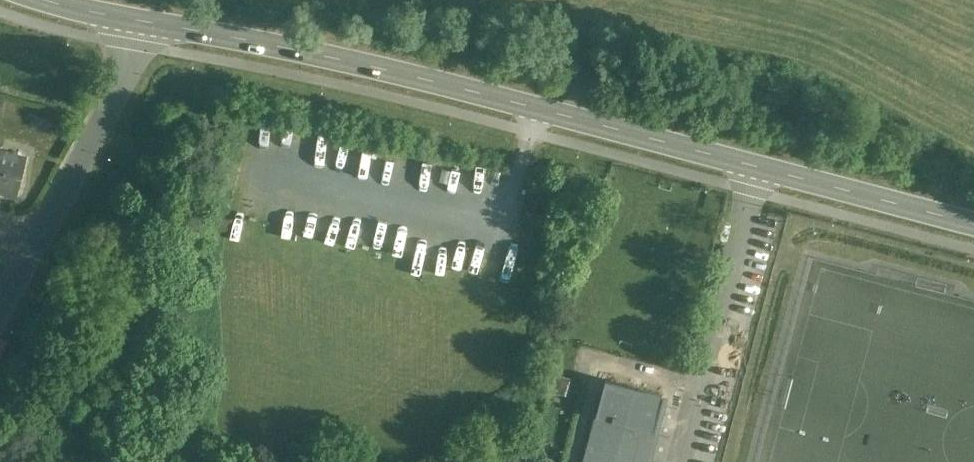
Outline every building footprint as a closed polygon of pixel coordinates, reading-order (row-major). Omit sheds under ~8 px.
[(0,150),(0,190),(16,194),(26,157),(0,150)] [(605,379),(596,414),(596,415),(583,461),(636,461),(645,428),(653,430),(662,394),(605,379)]
